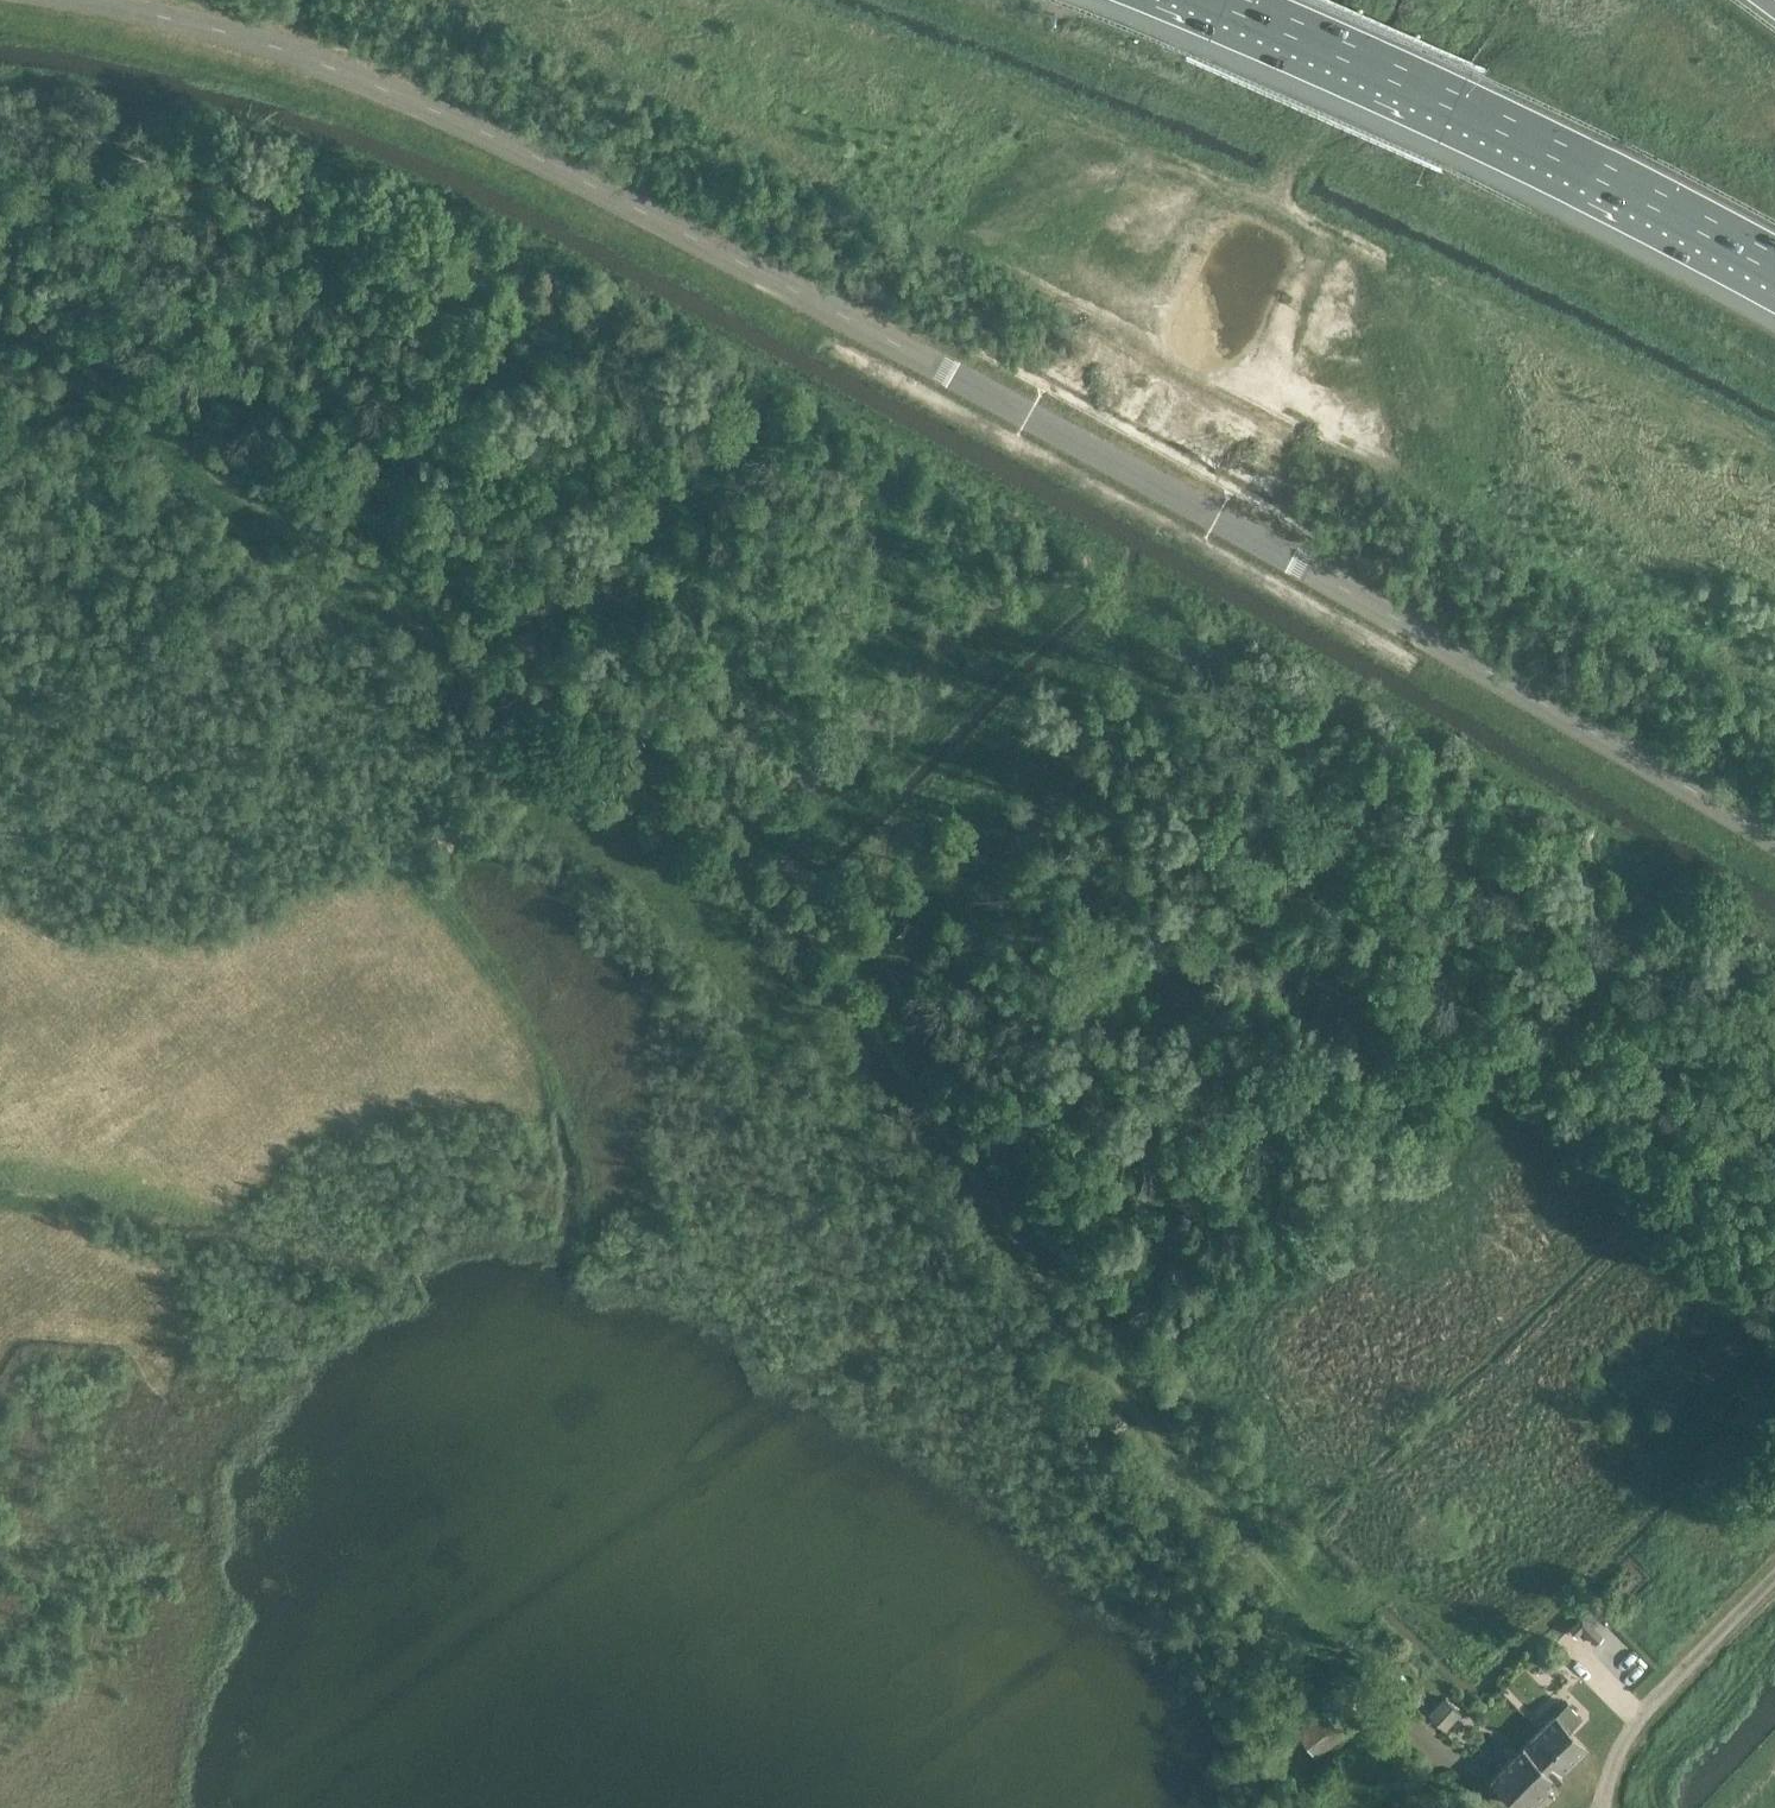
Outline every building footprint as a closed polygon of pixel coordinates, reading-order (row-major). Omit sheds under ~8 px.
[(1461,1714),(1445,1698),(1429,1714),(1445,1730),(1461,1714)] [(1562,1706),(1532,1735),(1563,1767),(1584,1746),(1567,1729),(1576,1720),(1562,1706)] [(1327,1712),(1297,1733),(1313,1756),(1343,1735),(1327,1712)] [(1543,1788),(1563,1767),(1532,1735),(1511,1756),(1543,1788)] [(1543,1788),(1511,1756),(1490,1777),(1520,1807),(1522,1807),(1543,1788)]
